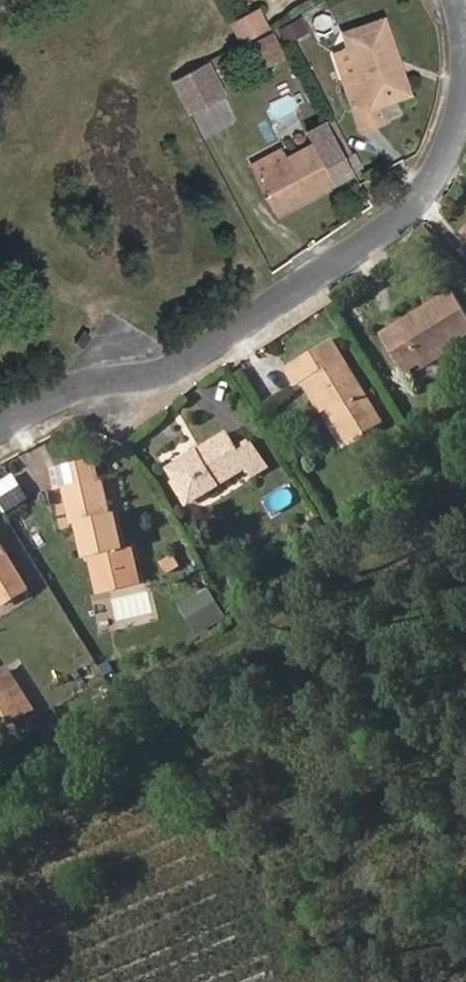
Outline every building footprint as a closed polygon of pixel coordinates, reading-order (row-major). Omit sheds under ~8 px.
[(255,5),(229,20),(239,41),(268,26),(255,5)] [(396,59),(379,14),(339,30),(343,42),(328,49),(358,128),(379,121),(373,106),(370,97),(397,86),(388,63),(396,59)] [(302,19),(282,30),(291,44),(311,34),(302,19)] [(269,32),(254,40),(265,61),(280,53),(269,32)] [(373,106),(408,91),(396,59),(388,63),(397,86),(370,97),(373,106)] [(203,61),(168,80),(186,113),(220,93),(203,61)] [(274,212),(351,170),(325,120),(306,131),(311,141),(254,174),(274,212)] [(450,286),(377,329),(400,369),(416,360),(448,342),(465,332),(465,311),(450,286)] [(375,404),(330,332),(282,361),(294,383),(301,378),(312,399),(321,394),(327,405),(339,426),(375,404)] [(416,360),(420,366),(451,348),(448,342),(416,360)] [(312,399),(318,409),(327,405),(321,394),(312,399)] [(339,426),(346,438),(383,416),(375,404),(339,426)] [(198,434),(186,441),(164,454),(172,466),(186,488),(241,455),(248,465),(265,456),(247,429),(235,438),(223,420),(198,434)] [(194,430),(183,437),(186,441),(198,434),(194,430)] [(92,471),(88,453),(50,461),(54,480),(61,478),(70,514),(76,513),(84,547),(89,546),(94,569),(135,560),(130,538),(123,539),(114,504),(108,505),(99,470),(92,471)] [(177,494),(186,488),(172,466),(164,472),(177,494)] [(10,475),(0,482),(0,501),(6,509),(25,496),(10,475)] [(98,583),(138,574),(135,560),(94,569),(98,583)] [(186,597),(195,613),(219,598),(210,583),(186,597)] [(92,652),(66,666),(78,684),(102,669),(92,652)] [(0,669),(0,727),(38,707),(13,662),(0,669)]
